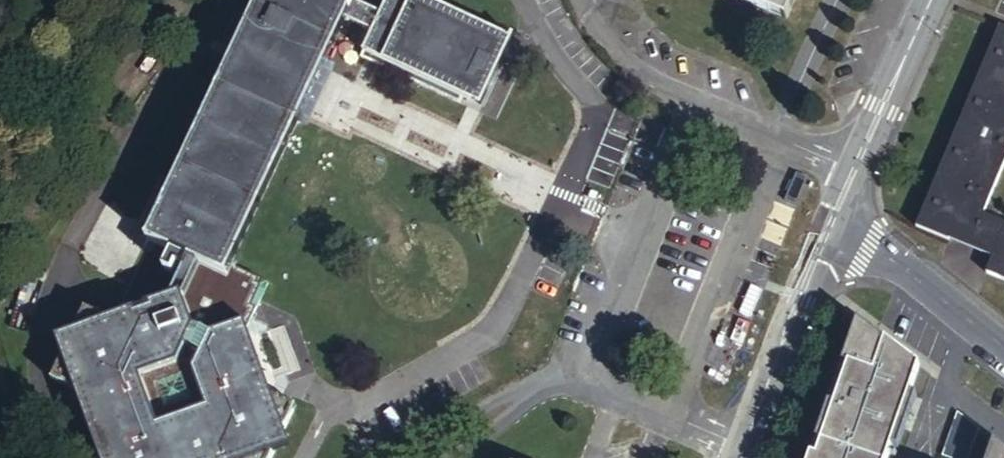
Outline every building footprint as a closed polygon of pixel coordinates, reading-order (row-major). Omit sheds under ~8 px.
[(350,0),(248,0),(242,13),(235,10),(206,70),(214,74),(142,222),(184,240),(225,260),(259,263),(299,105),(301,100),(308,87),(325,50),(343,12),(347,5),(350,0)] [(376,3),(367,0),(350,0),(343,12),(367,21),(360,42),(495,107),(526,34),(451,0),(378,0),(376,3)] [(784,18),(792,0),(741,0),(784,18)] [(910,230),(944,244),(947,240),(988,257),(980,278),(1003,288),(1003,230),(977,219),(1003,154),(1003,34),(995,30),(910,230)] [(284,275),(269,268),(259,263),(225,260),(184,240),(193,298),(141,317),(112,303),(99,330),(92,344),(76,376),(104,388),(124,445),(117,457),(255,457),(256,457),(296,457),(303,443),(312,424),(324,398),(299,386),(287,381),(281,363),(285,356),(276,352),(269,330),(275,317),(281,305),(294,280),(284,275)] [(299,386),(275,317),(269,330),(276,352),(285,356),(281,363),(287,381),(299,386)] [(814,457),(890,457),(922,363),(861,321),(814,457)] [(85,331),(92,344),(99,330),(85,331)] [(317,441),(312,424),(303,443),(317,441)] [(999,444),(994,457),(1003,457),(1003,447),(999,444)]
